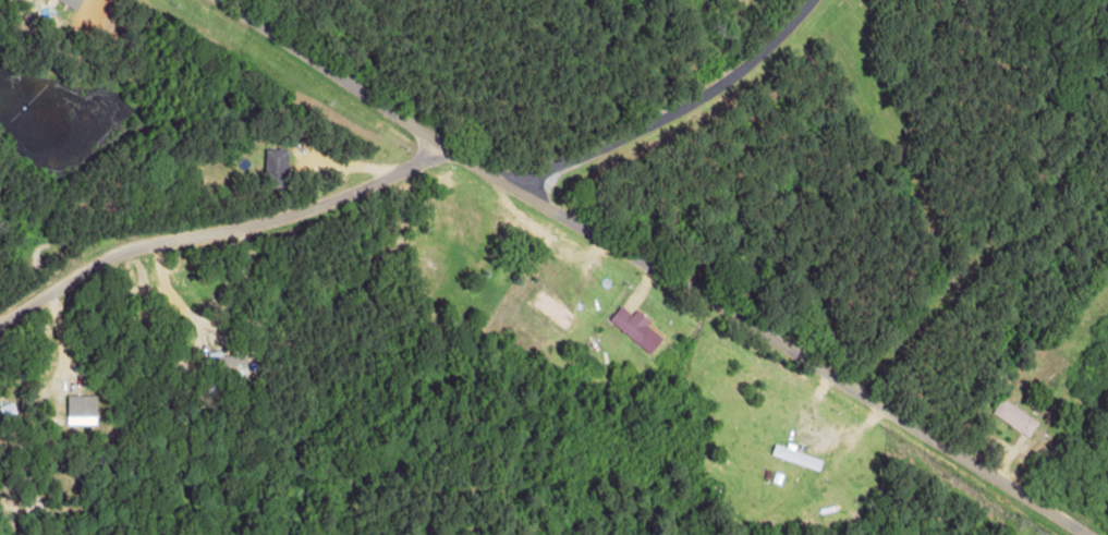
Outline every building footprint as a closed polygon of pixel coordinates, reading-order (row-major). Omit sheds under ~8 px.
[(76,10),(82,0),(59,0),(76,10)] [(647,325),(650,321),(636,309),(632,314),(621,305),(609,320),(650,354),(663,338),(647,325)] [(97,396),(68,395),(68,416),(96,417),(97,396)] [(1039,422),(1003,396),(992,412),(1027,438),(1039,422)]
